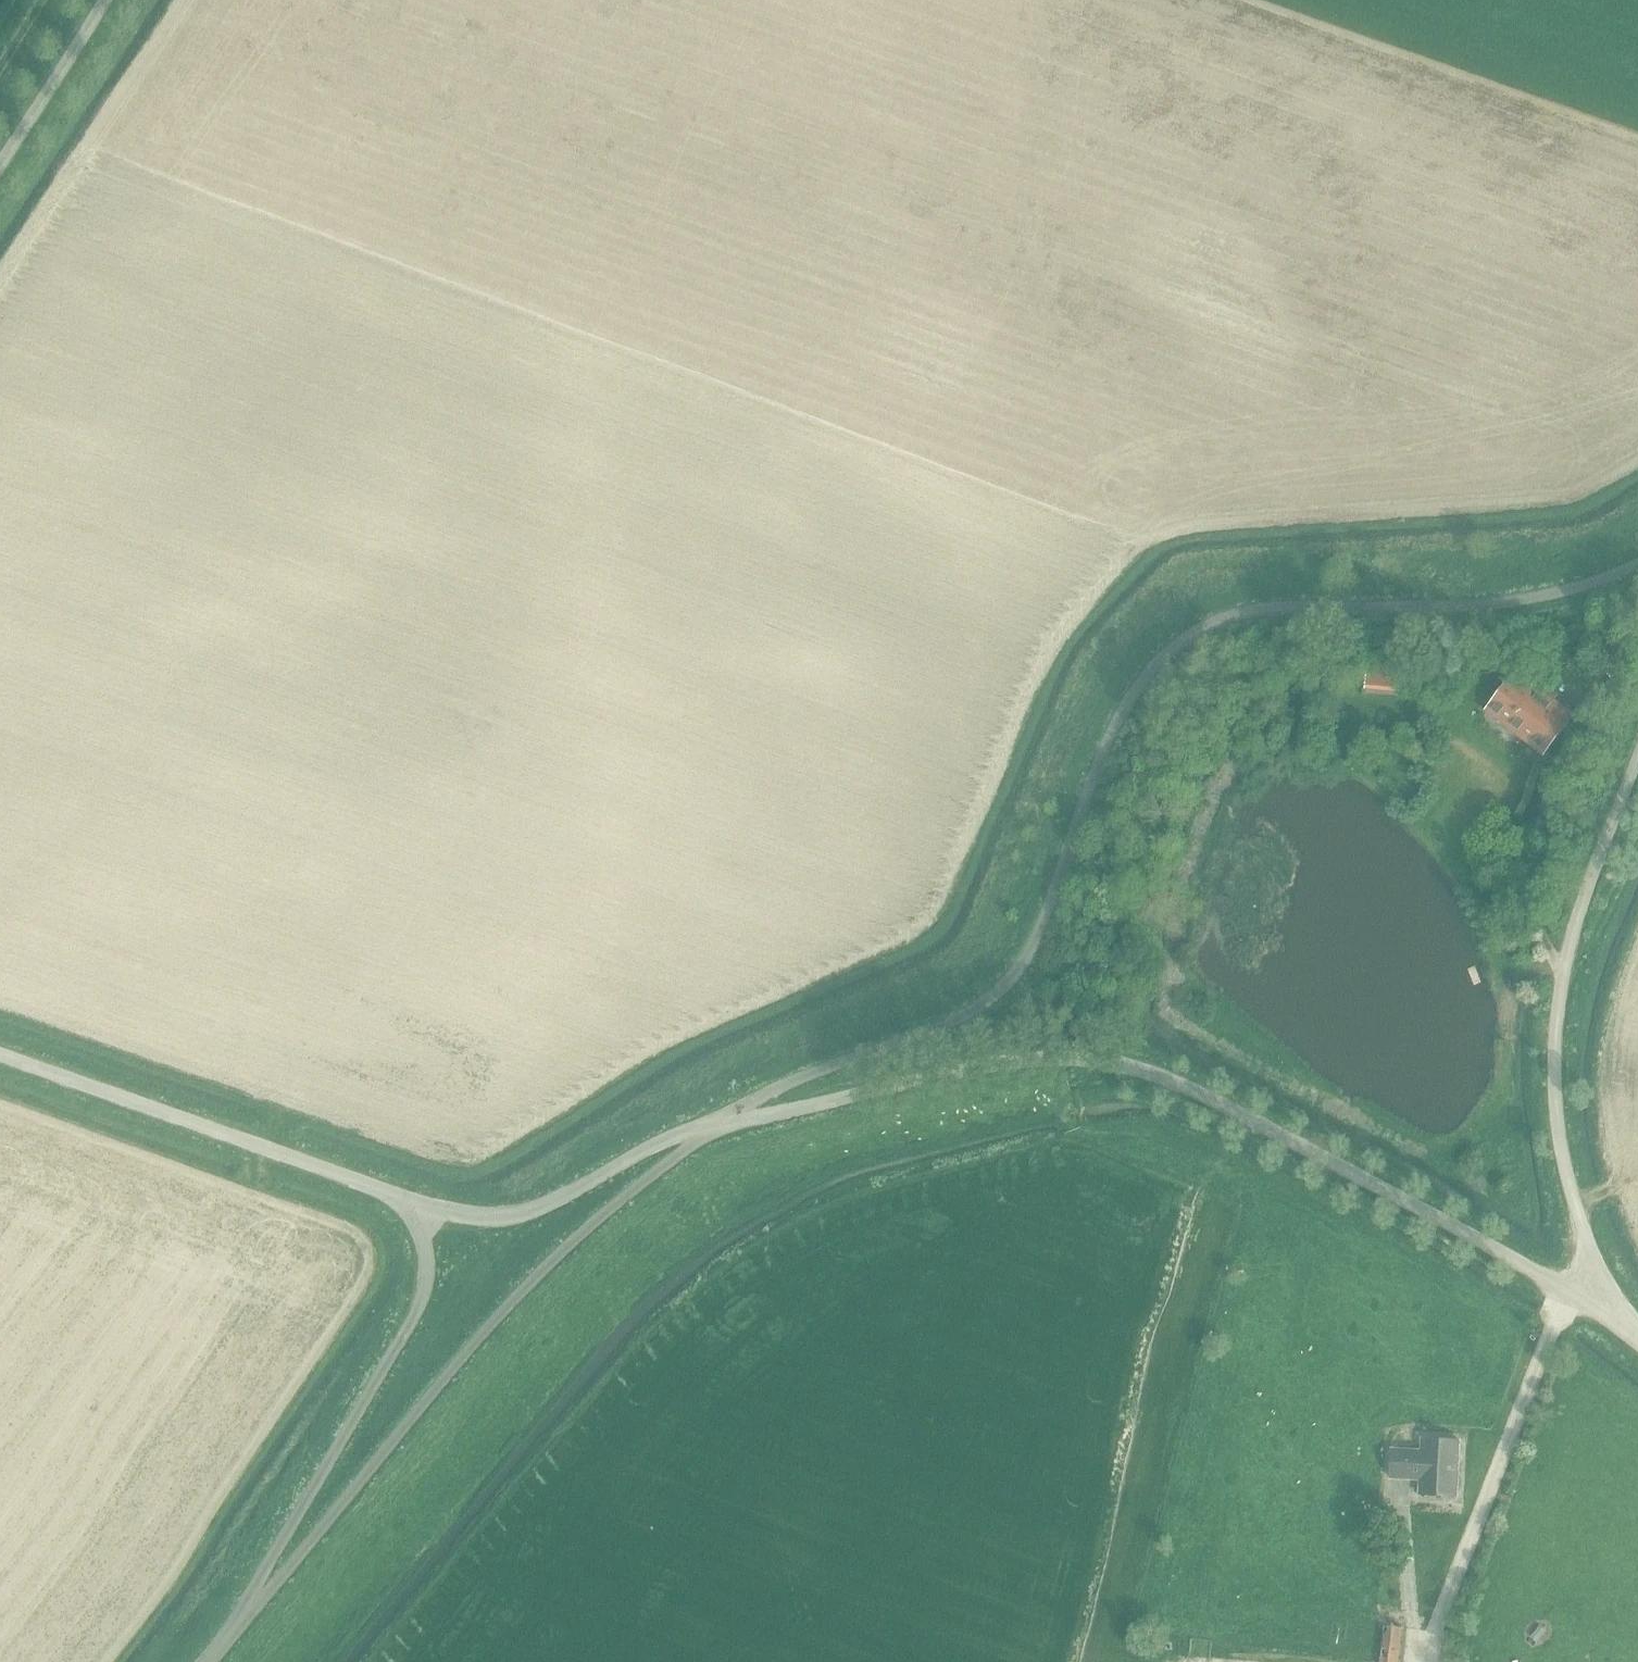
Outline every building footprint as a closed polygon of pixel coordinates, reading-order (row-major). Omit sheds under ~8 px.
[(1545,693),(1543,696),(1514,674),(1486,710),(1543,754),(1573,715),(1545,693)] [(1446,1437),(1407,1435),(1405,1466),(1444,1468),(1446,1437)] [(1406,1631),(1387,1630),(1384,1661),(1403,1661),(1406,1631)]
